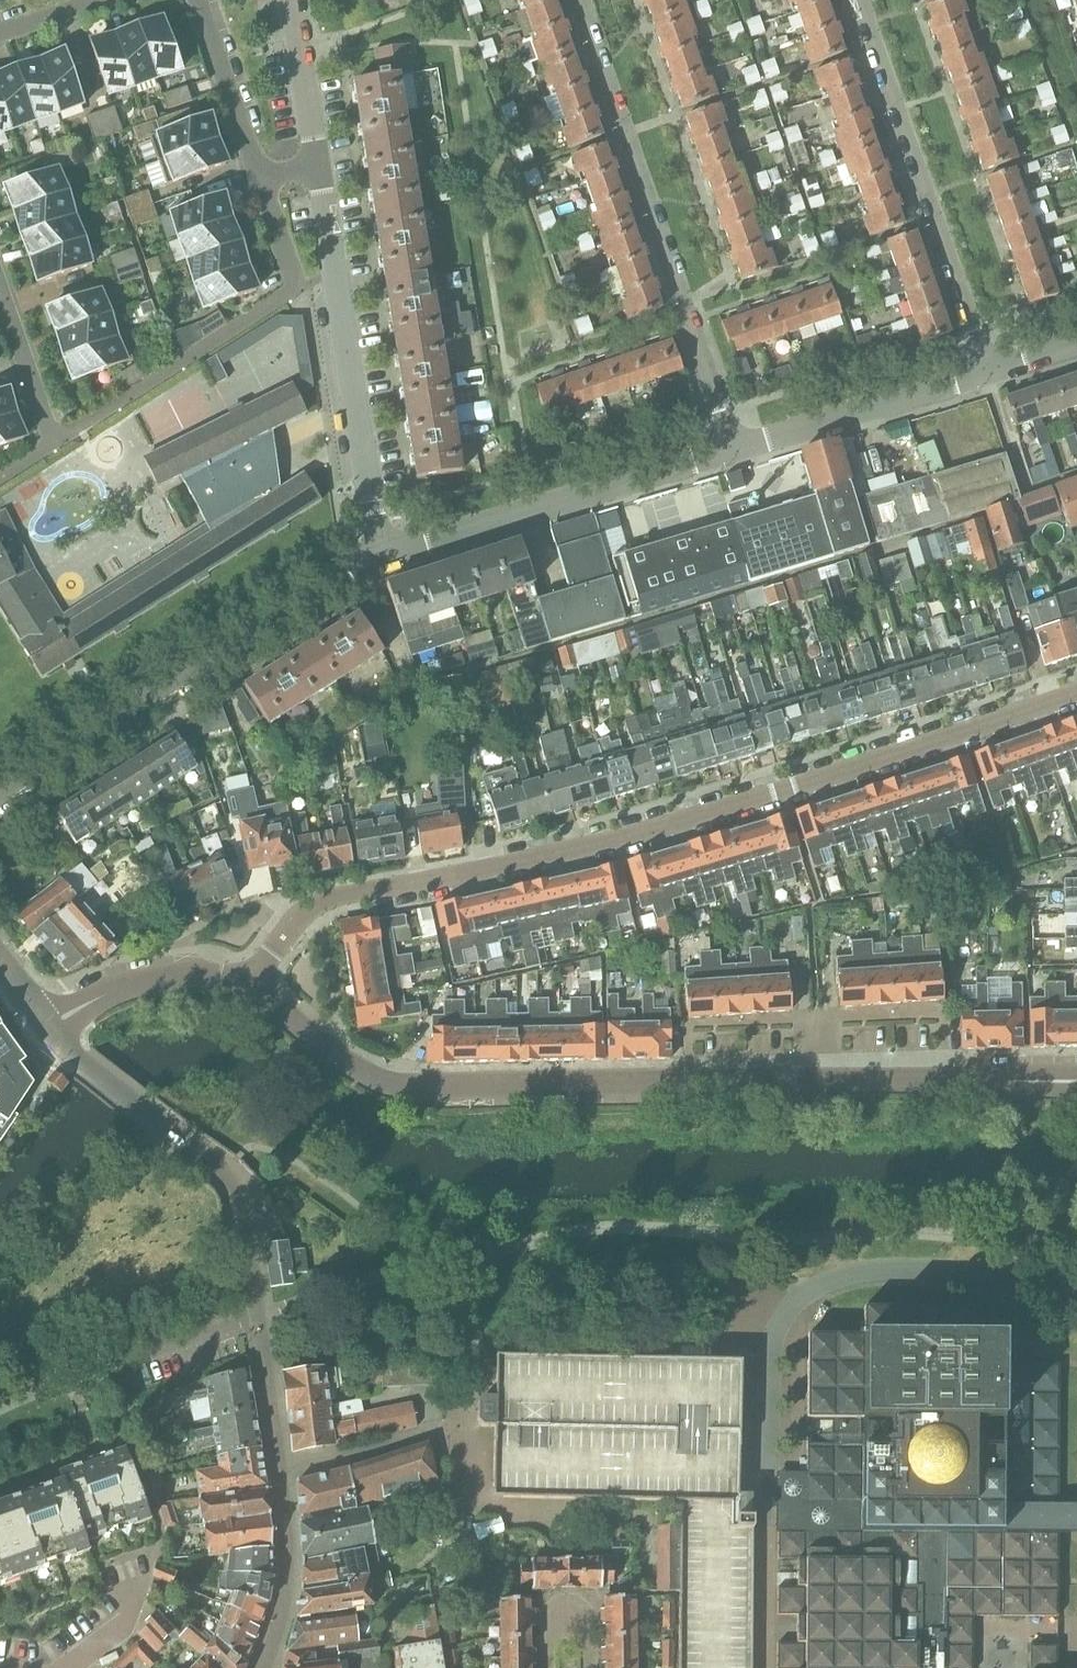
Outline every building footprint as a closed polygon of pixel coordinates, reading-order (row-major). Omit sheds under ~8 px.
[(464,1),(463,1),(469,18),(482,13),(477,0),(467,0),(464,1)] [(527,9),(553,0),(517,0),(518,3),(524,1),(527,9)] [(555,0),(553,0),(527,9),(535,34),(563,24),(555,0)] [(686,11),(682,0),(643,0),(645,6),(648,5),(656,30),(689,19),(686,11)] [(709,8),(706,0),(703,0),(693,4),(695,12),(709,8)] [(798,11),(825,2),(826,2),(828,1),(828,0),(788,0),(790,5),(795,3),(798,11)] [(936,34),(977,20),(974,9),(965,12),(961,0),(948,0),(927,7),(932,24),(929,25),(933,35),(936,34)] [(798,11),(807,36),(834,27),(834,26),(826,2),(825,2),(798,11)] [(996,14),(1001,26),(1024,19),(1020,6),(996,14)] [(712,16),(709,8),(695,12),(698,21),(712,16)] [(181,70),(163,17),(139,26),(157,80),(158,80),(158,78),(181,70)] [(746,21),(749,29),(762,25),(759,17),(746,21)] [(663,58),(666,57),(693,48),(690,39),(695,37),(689,19),(656,30),(662,47),(659,48),(663,58)] [(936,34),(944,58),(972,48),(967,35),(983,29),(980,19),(977,20),(936,34)] [(1033,37),(1027,20),(1014,25),(1019,41),(1033,37)] [(532,44),(539,63),(572,51),(566,35),(570,33),(566,23),(563,24),(535,34),(538,42),(532,44)] [(727,28),(730,36),(743,31),(740,23),(727,28)] [(765,33),(762,25),(749,29),(751,37),(765,33)] [(837,25),(834,26),(834,27),(807,36),(810,44),(804,46),(810,65),(843,53),(838,37),(840,36),(837,25)] [(156,80),(157,80),(139,26),(116,35),(115,33),(133,86),(156,78),(156,80)] [(743,31),(730,36),(733,44),(746,40),(743,31)] [(114,34),(114,36),(91,44),(109,97),(111,96),(110,94),(133,86),(115,33),(114,34)] [(482,53),(495,48),(492,38),(478,43),(482,53)] [(764,50),(761,40),(753,43),(757,52),(764,50)] [(378,79),(399,76),(413,74),(408,46),(375,51),(379,75),(378,75),(378,79)] [(487,61),(492,75),(509,69),(504,53),(497,56),(495,48),(482,53),(484,61),(496,57),(496,58),(487,61)] [(666,57),(674,81),(701,72),(693,48),(666,57)] [(972,48),(944,58),(941,59),(944,70),(948,68),(957,93),(989,82),(980,55),(975,57),(972,48)] [(539,63),(542,71),(548,89),(553,87),(556,96),(584,86),(587,85),(584,75),(580,76),(572,51),(539,63)] [(41,62),(58,112),(81,105),(82,106),(84,106),(65,53),(44,61),(43,59),(41,60),(42,61),(41,62)] [(774,59),(761,63),(766,80),(779,76),(774,59)] [(516,65),(519,74),(532,69),(529,61),(516,65)] [(855,87),(855,88),(858,87),(855,77),(852,78),(846,61),(813,73),(819,91),(825,89),(827,97),(855,87)] [(995,75),(1010,71),(1007,61),(992,66),(995,75)] [(36,120),(58,112),(41,62),(17,70),(35,122),(36,122),(36,120)] [(760,82),(754,66),(741,70),(747,87),(760,82)] [(510,77),(514,85),(535,78),(532,69),(519,74),(510,77)] [(11,129),(34,121),(35,123),(35,122),(17,70),(0,76),(0,97),(11,129)] [(1013,79),(1010,71),(995,75),(998,84),(1013,79)] [(704,80),(701,72),(674,81),(671,82),(675,93),(677,92),(683,108),(716,97),(710,79),(704,80)] [(364,150),(409,142),(399,76),(378,79),(354,83),(361,127),(364,150)] [(963,121),(966,120),(994,110),(990,102),(996,100),(989,82),(957,93),(962,110),(959,111),(963,121)] [(774,104),(775,104),(788,100),(782,83),(769,87),(774,104)] [(1055,99),(1049,83),(1035,87),(1041,104),(1055,99)] [(592,110),(584,86),(556,96),(565,120),(592,110)] [(187,87),(162,95),(167,109),(192,101),(187,87)] [(864,113),(864,112),(855,88),(855,87),(827,97),(815,101),(823,126),(836,122),(864,113)] [(763,90),(750,95),(755,110),(768,106),(763,90)] [(11,129),(0,97),(0,133),(11,129)] [(500,106),(502,113),(515,109),(513,102),(500,106)] [(693,145),(695,144),(723,134),(720,125),(725,123),(719,105),(686,116),(692,133),(689,134),(693,145)] [(146,124),(159,120),(154,107),(142,111),(146,124)] [(505,123),(506,122),(519,118),(515,109),(502,113),(505,123)] [(592,110),(565,120),(568,128),(562,130),(569,148),(602,137),(596,120),(599,119),(596,109),(592,110)] [(115,110),(101,115),(110,139),(124,135),(115,110)] [(966,120),(974,144),(1002,135),(994,110),(966,120)] [(840,150),(873,139),(867,122),(870,121),(866,111),(864,112),(864,113),(836,122),(839,130),(834,132),(840,150)] [(110,139),(101,115),(87,120),(96,144),(110,139)] [(158,161),(219,140),(219,139),(217,140),(209,116),(170,130),(166,117),(159,120),(146,124),(133,128),(138,143),(150,138),(158,161)] [(767,129),(775,126),(776,126),(772,116),(764,119),(767,129)] [(783,131),(785,138),(800,134),(797,126),(783,131)] [(1050,130),(1055,146),(1056,147),(1069,142),(1063,126),(1050,130)] [(765,137),(768,145),(781,141),(778,133),(765,137)] [(695,144),(704,167),(731,157),(723,134),(695,144)] [(800,134),(785,138),(788,148),(802,142),(800,134)] [(1005,143),(1002,135),(974,144),(971,145),(975,156),(978,155),(983,171),(1016,159),(1010,141),(1005,143)] [(59,154),(71,150),(67,137),(54,141),(59,154)] [(29,144),(33,156),(46,152),(41,139),(29,144)] [(854,174),(857,182),(885,173),(885,174),(888,173),(884,162),(882,163),(873,139),(840,150),(849,176),(854,174)] [(167,186),(226,165),(218,142),(219,141),(219,140),(158,161),(167,186)] [(781,141),(768,145),(770,153),(784,148),(781,141)] [(375,215),(419,208),(409,142),(364,150),(371,194),(375,215)] [(534,161),(534,160),(528,144),(514,149),(520,166),(534,161)] [(586,182),(614,172),(617,171),(614,161),(610,162),(604,146),(572,157),(578,175),(583,173),(586,182)] [(13,211),(13,212),(66,194),(58,171),(77,164),(71,150),(59,154),(40,160),(45,175),(7,189),(15,210),(13,211)] [(818,154),(820,161),(831,157),(828,150),(818,154)] [(731,157),(704,167),(701,168),(704,178),(707,177),(716,202),(748,191),(739,164),(734,166),(731,157)] [(834,166),(831,157),(820,161),(824,170),(834,166)] [(1023,166),(1026,174),(1040,170),(1037,162),(1023,166)] [(542,183),(537,169),(536,167),(522,172),(528,188),(542,183)] [(995,205),(1023,195),(1014,170),(987,179),(995,205)] [(752,176),(755,184),(768,180),(765,171),(752,176)] [(622,196),(614,172),(586,182),(595,206),(622,196)] [(857,182),(866,208),(894,199),(893,198),(885,174),(885,173),(857,182)] [(115,176),(103,180),(107,193),(120,188),(115,176)] [(771,189),(768,180),(755,184),(758,194),(771,189)] [(1048,195),(1045,187),(1031,192),(1034,200),(1048,195)] [(805,193),(808,201),(821,196),(819,189),(805,193)] [(123,199),(128,213),(153,205),(148,191),(123,199)] [(722,230),(725,229),(753,220),(750,211),(755,209),(748,191),(716,202),(721,219),(719,220),(722,230)] [(66,194),(13,212),(14,213),(15,212),(23,235),(74,217),(66,194)] [(172,215),(180,237),(232,219),(232,218),(230,219),(222,195),(170,213),(170,215),(172,215)] [(626,195),(622,196),(595,206),(597,214),(592,216),(599,234),(631,223),(626,206),(629,205),(626,195)] [(786,200),(789,207),(803,202),(800,195),(786,200)] [(995,205),(1004,229),(1031,220),(1023,195),(995,205)] [(824,205),(821,196),(808,201),(811,210),(824,205)] [(896,197),(893,198),(894,199),(866,208),(869,216),(863,217),(870,236),(903,225),(897,208),(900,207),(896,197)] [(117,202),(105,206),(109,219),(122,214),(117,202)] [(806,211),(803,202),(789,207),(791,216),(806,211)] [(153,205),(128,213),(133,228),(158,219),(153,205)] [(381,259),(385,281),(430,275),(419,208),(375,215),(381,259)] [(538,215),(541,225),(554,220),(551,210),(538,215)] [(1057,221),(1054,212),(1040,217),(1043,226),(1057,221)] [(29,258),(30,259),(82,241),(75,220),(76,219),(76,217),(74,218),(74,217),(23,235),(31,258),(29,258)] [(232,219),(180,237),(188,260),(186,261),(187,262),(239,243),(231,221),(233,220),(232,219)] [(544,233),(557,229),(554,220),(541,225),(544,233)] [(725,229),(733,253),(761,243),(753,220),(725,229)] [(1031,220),(1004,229),(1013,255),(1040,245),(1031,220)] [(616,268),(644,259),(647,257),(644,247),(640,248),(631,223),(599,234),(608,260),(613,258),(616,268)] [(821,236),(826,252),(839,247),(833,232),(821,236)] [(578,246),(592,241),(589,233),(575,237),(578,246)] [(888,242),(896,267),(924,258),(915,233),(888,242)] [(1065,246),(1062,236),(1048,241),(1051,252),(1065,246)] [(801,242),(807,259),(820,254),(814,238),(801,242)] [(32,259),(40,283),(92,265),(92,263),(90,264),(82,241),(30,259),(30,260),(32,259)] [(595,249),(592,241),(578,246),(581,254),(595,249)] [(189,262),(197,285),(249,266),(249,265),(247,266),(239,243),(187,262),(189,262)] [(761,243),(733,253),(730,254),(734,265),(737,264),(742,280),(775,269),(769,250),(764,252),(761,243)] [(1013,255),(1022,280),(1049,271),(1040,245),(1013,255)] [(877,246),(874,247),(864,250),(868,260),(880,256),(877,246)] [(109,257),(114,272),(139,263),(134,249),(109,257)] [(846,258),(847,261),(848,266),(864,261),(862,253),(846,258)] [(145,262),(150,274),(162,270),(158,257),(145,262)] [(905,293),(905,292),(933,282),(924,258),(896,267),(897,267),(873,275),(876,284),(888,280),(893,296),(894,296),(894,297),(905,293)] [(652,283),(644,259),(616,268),(624,292),(652,283)] [(836,265),(843,286),(853,283),(846,261),(836,265)] [(1071,262),(1057,267),(1060,275),(1074,270),(1071,262)] [(144,277),(139,263),(114,272),(119,285),(144,277)] [(197,285),(204,307),(203,308),(203,310),(256,292),(248,268),(249,267),(249,266),(197,285)] [(162,270),(150,274),(154,287),(167,282),(162,270)] [(1030,304),(1056,295),(1057,295),(1049,271),(1022,280),(1030,304)] [(445,272),(430,275),(385,281),(395,347),(440,340),(437,318),(443,317),(452,315),(445,272)] [(573,273),(559,278),(562,287),(576,282),(573,273)] [(821,289),(804,295),(814,323),(841,314),(828,277),(818,280),(821,289)] [(652,283),(624,292),(627,300),(622,302),(628,320),(661,309),(655,293),(659,291),(656,281),(652,283)] [(562,287),(565,296),(571,311),(585,306),(576,282),(562,287)] [(905,293),(914,317),(941,307),(933,282),(905,292),(905,293)] [(814,323),(804,295),(801,286),(791,290),(794,298),(777,304),(787,333),(814,323)] [(117,313),(108,288),(49,309),(57,332),(55,333),(56,334),(108,315),(108,316),(117,313)] [(787,333),(777,304),(774,296),(764,299),(767,308),(750,313),(760,342),(787,333)] [(894,297),(894,296),(893,296),(882,300),(885,309),(897,305),(894,297)] [(143,317),(156,313),(152,300),(139,304),(143,317)] [(760,342),(750,313),(747,305),(737,308),(740,317),(722,323),(732,352),(760,342)] [(914,317),(922,342),(950,332),(941,307),(914,317)] [(202,340),(226,324),(219,311),(197,325),(202,340)] [(452,315),(443,317),(447,338),(479,332),(475,312),(452,315)] [(108,316),(108,315),(56,334),(56,335),(58,334),(66,357),(116,339),(116,338),(108,316)] [(302,317),(290,317),(278,317),(263,326),(269,334),(281,327),(304,327),(302,317)] [(580,337),(593,333),(587,317),(575,321),(580,337)] [(893,333),(905,330),(902,321),(891,325),(893,333)] [(661,344),(644,350),(655,379),(682,369),(672,340),(671,340),(669,332),(659,336),(661,344)] [(116,338),(116,339),(66,357),(74,380),(72,380),(72,382),(133,361),(124,336),(116,338)] [(401,385),(406,413),(451,406),(440,340),(395,347),(401,385)] [(627,389),(655,379),(644,350),(642,342),(632,345),(634,353),(622,358),(619,350),(615,351),(627,389)] [(608,363),(591,369),(601,398),(627,389),(615,351),(605,355),(608,363)] [(215,386),(228,379),(216,355),(203,363),(215,386)] [(581,372),(564,378),(574,407),(601,398),(591,369),(588,361),(578,364),(581,372)] [(769,373),(772,382),(786,377),(783,368),(769,373)] [(547,417),(574,407),(564,378),(561,370),(551,374),(554,382),(537,388),(547,417)] [(1066,410),(1076,406),(1076,375),(1057,382),(1066,410)] [(25,641),(23,642),(22,641),(20,643),(43,677),(44,676),(44,675),(62,664),(79,653),(115,631),(117,634),(129,626),(127,622),(194,580),(196,583),(209,575),(207,572),(274,530),(276,533),(288,525),(286,522),(318,502),(319,502),(320,502),(303,475),(302,476),(277,492),(269,431),(304,413),(304,414),(306,414),(296,395),(313,387),(312,381),(312,377),(310,377),(292,386),(291,385),(290,386),(291,387),(244,410),(242,406),(228,413),(230,417),(146,459),(146,458),(145,459),(159,487),(160,486),(160,485),(181,475),(206,526),(60,619),(36,581),(2,512),(0,513),(0,602),(25,641)] [(1041,418),(1066,410),(1057,382),(1031,391),(1041,418)] [(17,415),(17,414),(15,414),(7,391),(0,393),(0,420),(17,415)] [(1041,418),(1031,391),(1006,399),(1015,427),(1041,418)] [(451,406),(406,413),(416,478),(461,471),(451,406)] [(17,415),(0,420),(0,448),(24,440),(16,416),(17,415)] [(1076,468),(1076,443),(1069,419),(1060,423),(1075,468),(1076,468)] [(1050,443),(1045,426),(1034,431),(1039,447),(1050,443)] [(843,458),(838,442),(802,452),(812,486),(815,497),(760,513),(755,497),(727,505),(732,522),(750,582),(869,546),(855,499),(843,458)] [(932,442),(917,448),(929,476),(944,470),(932,442)] [(856,454),(843,458),(855,499),(864,497),(868,495),(856,454)] [(1006,454),(930,477),(947,523),(984,511),(997,553),(1024,544),(1019,531),(1027,528),(1030,527),(1019,498),(1006,454)] [(731,492),(746,488),(740,471),(725,475),(731,492)] [(947,523),(930,477),(868,495),(864,497),(878,544),(947,523)] [(1070,529),(1076,527),(1076,478),(1054,486),(1070,529)] [(1051,487),(1019,498),(1030,527),(1062,516),(1051,487)] [(616,512),(595,518),(600,533),(620,527),(616,512)] [(990,554),(979,520),(961,525),(970,556),(971,559),(990,554)] [(630,619),(750,582),(732,522),(612,558),(618,577),(617,577),(630,619)] [(960,559),(970,556),(961,525),(950,529),(955,547),(957,546),(960,559)] [(612,578),(599,536),(556,548),(569,591),(539,600),(552,643),(630,619),(617,577),(612,578)] [(906,543),(914,570),(933,564),(925,537),(906,543)] [(506,593),(525,651),(552,643),(539,600),(537,600),(532,584),(533,584),(519,541),(517,542),(518,544),(493,552),(506,593)] [(467,560),(480,601),(506,593),(493,552),(467,560)] [(856,556),(856,557),(864,581),(875,578),(867,553),(856,556)] [(904,554),(892,558),(899,583),(912,579),(904,554)] [(995,571),(990,554),(971,559),(977,577),(995,571)] [(886,587),(899,583),(892,558),(878,562),(886,587)] [(441,569),(454,610),(480,601),(467,560),(442,568),(441,569)] [(838,575),(841,581),(852,578),(848,560),(835,564),(838,575)] [(414,577),(437,648),(464,640),(454,610),(441,569),(414,577)] [(798,576),(798,578),(804,596),(822,591),(817,571),(798,576)] [(1015,611),(1028,607),(1018,572),(1005,576),(1015,611)] [(844,591),(841,581),(838,575),(825,578),(833,604),(846,600),(845,595),(845,594),(844,591)] [(400,627),(410,657),(437,648),(414,577),(389,585),(388,583),(387,584),(400,627)] [(806,600),(804,596),(798,578),(785,582),(792,604),(806,600)] [(763,590),(767,605),(770,613),(782,609),(786,620),(791,619),(782,584),(763,590)] [(767,605),(763,590),(763,587),(744,593),(749,610),(767,605)] [(1069,659),(1076,657),(1076,592),(1052,600),(1053,601),(1054,600),(1062,623),(1059,624),(1069,659)] [(744,593),(727,598),(731,615),(749,610),(744,593)] [(731,615),(727,598),(710,603),(715,619),(731,615)] [(1027,608),(1045,666),(1069,659),(1059,624),(1062,623),(1054,600),(1053,601),(1027,608)] [(996,640),(995,641),(1007,678),(1025,673),(1009,619),(1009,618),(1005,606),(996,609),(1000,621),(999,621),(1004,638),(996,640)] [(692,609),(672,615),(677,630),(682,628),(683,633),(688,632),(692,649),(702,646),(692,609)] [(303,650),(327,688),(384,652),(360,614),(303,650)] [(672,615),(653,621),(657,635),(661,650),(681,644),(677,630),(672,615)] [(988,684),(1007,678),(995,641),(996,640),(992,627),(983,630),(978,615),(970,617),(968,618),(972,629),(988,684)] [(932,628),(952,695),(970,689),(959,652),(955,640),(956,639),(955,637),(947,639),(940,617),(930,620),(932,628)] [(959,652),(970,689),(988,684),(972,629),(968,618),(968,617),(960,620),(965,637),(956,639),(955,640),(959,652)] [(637,642),(657,635),(653,621),(633,628),(637,642)] [(634,650),(632,643),(637,642),(633,628),(613,634),(618,655),(620,654),(634,650)] [(934,700),(952,695),(932,628),(923,631),(932,660),(923,663),(934,700)] [(905,632),(896,635),(917,705),(934,700),(923,663),(914,665),(905,632)] [(506,636),(511,655),(522,651),(516,633),(506,636)] [(620,656),(620,654),(618,655),(613,634),(591,640),(597,662),(620,656)] [(899,711),(917,705),(896,635),(886,638),(897,671),(888,674),(899,711)] [(578,668),(597,662),(591,640),(572,646),(577,665),(578,668)] [(845,727),(862,722),(851,685),(842,687),(829,641),(819,643),(824,658),(845,727)] [(470,663),(497,655),(493,642),(467,648),(470,663)] [(859,646),(860,649),(881,716),(899,711),(888,674),(879,676),(869,643),(859,646)] [(563,669),(577,665),(572,646),(558,650),(563,669)] [(860,682),(851,685),(862,722),(881,716),(860,649),(851,652),(860,682)] [(270,724),(327,688),(303,650),(246,686),(270,724)] [(444,672),(465,665),(461,653),(441,660),(441,661),(444,670),(444,672)] [(549,653),(532,659),(537,675),(554,670),(549,653)] [(826,733),(815,696),(806,699),(792,653),(783,656),(787,669),(808,738),(826,733)] [(826,733),(845,727),(824,658),(814,660),(820,680),(811,682),(815,696),(826,733)] [(513,665),(516,679),(518,686),(538,681),(538,678),(537,675),(532,659),(513,665)] [(754,755),(771,750),(750,677),(746,663),(736,666),(740,681),(741,681),(752,714),(742,717),(754,755)] [(495,670),(500,695),(502,722),(506,722),(506,726),(526,721),(521,701),(518,702),(516,694),(515,694),(513,688),(518,686),(516,679),(513,665),(495,670)] [(623,679),(620,666),(609,669),(613,682),(623,679)] [(710,672),(713,683),(721,680),(718,669),(710,672)] [(776,693),(791,744),(808,738),(787,669),(778,672),(784,691),(776,693)] [(503,736),(502,722),(500,695),(495,670),(481,675),(483,736),(503,736)] [(759,675),(750,677),(771,750),(791,744),(776,693),(765,696),(759,675)] [(447,698),(464,695),(461,676),(443,679),(447,698)] [(714,726),(707,728),(718,766),(735,760),(724,723),(712,683),(702,686),(714,726)] [(678,709),(697,772),(718,766),(707,728),(703,716),(692,719),(689,706),(690,706),(685,687),(673,691),(678,709)] [(248,723),(258,717),(241,690),(234,695),(239,702),(238,707),(248,723)] [(203,733),(229,728),(219,701),(196,715),(203,733)] [(662,728),(662,730),(676,778),(697,772),(678,709),(677,708),(658,714),(662,728)] [(646,714),(635,718),(637,725),(655,785),(676,778),(662,730),(662,728),(651,731),(646,714)] [(735,760),(754,755),(742,717),(731,721),(724,723),(735,760)] [(634,791),(655,785),(637,725),(635,718),(624,721),(632,751),(622,754),(634,791)] [(1061,725),(1076,773),(1076,719),(1061,725)] [(1040,732),(1054,774),(1059,787),(1076,781),(1076,773),(1061,725),(1052,728),(1040,732)] [(378,726),(363,728),(367,747),(382,745),(378,726)] [(562,732),(550,735),(553,749),(571,810),(592,804),(582,772),(580,766),(572,769),(568,759),(562,732)] [(1019,740),(1038,795),(1047,791),(1043,778),(1054,774),(1040,732),(1019,740)] [(155,747),(176,780),(195,768),(200,776),(205,773),(194,742),(185,748),(176,734),(155,747)] [(590,764),(580,766),(582,772),(592,804),(613,798),(598,747),(597,744),(596,740),(598,740),(596,734),(582,738),(590,763),(590,764)] [(550,817),(571,810),(553,749),(550,735),(539,739),(545,767),(548,776),(538,779),(550,817)] [(613,798),(634,791),(622,754),(613,757),(607,737),(598,740),(596,740),(597,744),(598,747),(613,798)] [(998,747),(1012,788),(1024,784),(1028,798),(1038,795),(1019,740),(998,747)] [(156,793),(176,780),(155,747),(135,760),(156,793)] [(1012,788),(998,747),(974,755),(994,810),(1005,806),(1001,792),(1012,788)] [(529,823),(550,817),(538,779),(530,782),(526,767),(522,752),(511,755),(514,770),(519,786),(518,786),(529,823)] [(458,832),(465,830),(462,788),(464,788),(463,774),(462,774),(462,756),(442,756),(442,760),(437,760),(437,787),(429,787),(434,815),(415,818),(422,854),(461,848),(458,832)] [(985,813),(967,758),(946,765),(959,805),(971,802),(975,816),(985,813)] [(115,773),(136,805),(156,793),(135,760),(115,773)] [(925,771),(942,827),(952,824),(948,809),(959,805),(946,765),(925,771)] [(377,766),(365,767),(367,779),(379,778),(377,766)] [(367,779),(365,767),(354,769),(356,781),(367,779)] [(483,772),(488,797),(499,832),(529,823),(518,786),(504,790),(497,768),(483,772)] [(903,778),(917,819),(928,816),(933,830),(942,827),(925,771),(903,778)] [(116,818),(136,805),(115,773),(95,785),(116,818)] [(882,785),(900,841),(910,837),(905,823),(917,819),(903,778),(882,785)] [(76,798),(96,830),(116,818),(95,785),(76,798)] [(861,792),(874,833),(885,829),(890,844),(900,841),(882,785),(861,792)] [(271,864),(263,829),(259,808),(253,787),(233,792),(251,868),(271,864)] [(199,795),(203,804),(214,798),(209,790),(199,795)] [(840,799),(857,854),(868,851),(863,837),(874,833),(861,792),(840,799)] [(75,844),(96,830),(76,798),(55,811),(75,844)] [(193,808),(188,799),(168,809),(173,818),(193,808)] [(818,806),(831,847),(843,843),(848,858),(857,854),(840,799),(818,806)] [(286,802),(259,808),(263,829),(271,864),(271,867),(295,861),(295,859),(298,859),(291,822),(286,802)] [(334,832),(321,835),(329,871),(352,866),(340,806),(329,809),(334,832)] [(818,806),(795,813),(813,869),(824,865),(820,851),(831,847),(818,806)] [(294,821),(291,822),(298,859),(302,858),(306,876),(329,871),(321,835),(309,838),(304,813),(293,816),(294,821)] [(398,814),(374,818),(382,861),(405,857),(398,814)] [(768,821),(786,881),(795,879),(796,879),(791,864),(802,861),(788,815),(768,821)] [(155,816),(146,820),(151,829),(159,825),(155,816)] [(359,865),(382,861),(374,818),(351,822),(359,865)] [(143,833),(151,829),(146,820),(138,824),(143,833)] [(748,827),(762,873),(772,870),(776,884),(786,881),(768,821),(748,827)] [(729,833),(747,893),(756,890),(752,876),(762,873),(748,827),(729,833)] [(202,847),(198,848),(220,903),(238,896),(221,853),(223,852),(220,842),(228,839),(226,831),(217,834),(200,841),(202,847)] [(708,839),(722,885),(733,882),(737,896),(747,893),(729,833),(708,839)] [(133,847),(138,854),(154,846),(150,838),(133,847)] [(688,845),(707,905),(716,903),(712,888),(722,885),(708,839),(688,845)] [(108,849),(113,857),(124,850),(119,843),(108,849)] [(669,851),(683,897),(693,894),(697,908),(707,905),(688,845),(669,851)] [(166,876),(177,904),(182,917),(202,910),(185,868),(175,872),(165,846),(156,850),(166,876)] [(188,863),(183,865),(185,868),(202,910),(220,903),(198,848),(190,851),(195,864),(190,866),(188,863)] [(649,857),(667,917),(677,914),(673,900),(683,897),(669,851),(649,857)] [(657,920),(667,917),(649,857),(628,863),(642,910),(653,906),(657,920)] [(100,861),(90,870),(99,882),(108,874),(100,861)] [(16,915),(33,933),(64,910),(78,900),(97,883),(81,864),(43,894),(16,915)] [(630,914),(620,865),(596,871),(610,933),(620,931),(617,917),(630,914)] [(571,876),(581,922),(582,925),(597,921),(600,936),(610,933),(596,871),(571,876)] [(165,909),(177,904),(166,876),(154,881),(165,909)] [(574,939),(571,925),(581,922),(571,876),(550,881),(552,892),(556,891),(561,912),(558,913),(565,941),(574,939)] [(795,879),(786,881),(788,888),(797,885),(795,879)] [(1064,890),(1076,890),(1076,880),(1064,880),(1064,890)] [(531,885),(541,931),(552,929),(555,943),(565,941),(558,913),(561,912),(556,891),(552,892),(550,881),(531,885)] [(526,969),(540,965),(536,947),(533,947),(530,934),(541,931),(531,885),(512,890),(514,900),(510,901),(514,923),(517,922),(523,950),(522,951),(526,969)] [(490,895),(500,940),(510,938),(514,953),(522,951),(523,950),(517,922),(514,923),(510,901),(514,900),(512,890),(490,895)] [(1064,890),(1065,900),(1076,900),(1076,890),(1064,890)] [(747,893),(737,896),(740,907),(750,904),(747,893)] [(465,900),(476,948),(479,963),(490,960),(487,946),(501,943),(500,940),(490,895),(465,900)] [(64,910),(33,933),(51,952),(80,930),(85,935),(99,924),(78,900),(64,910)] [(462,951),(476,948),(465,900),(436,907),(441,928),(445,927),(448,940),(449,939),(455,968),(466,966),(462,951)] [(420,909),(422,922),(433,920),(431,907),(420,909)] [(362,919),(341,922),(346,952),(394,943),(392,929),(406,927),(404,916),(375,921),(362,923),(362,919)] [(802,917),(792,918),(792,929),(803,928),(802,917)] [(105,961),(120,948),(120,947),(126,940),(118,931),(121,928),(118,924),(108,934),(99,924),(85,935),(80,930),(51,952),(69,972),(97,952),(105,961)] [(1065,939),(1076,939),(1076,928),(1065,928),(1065,939)] [(917,1002),(943,1000),(940,965),(941,965),(940,951),(924,952),(923,936),(912,937),(917,1002)] [(892,1004),(917,1002),(912,937),(902,938),(903,953),(889,954),(892,1004)] [(661,953),(663,982),(676,981),(674,952),(674,939),(663,942),(664,952),(661,953)] [(1065,939),(1032,939),(1031,948),(1065,948),(1065,949),(1076,949),(1076,939),(1065,939)] [(892,1004),(889,954),(874,955),(873,940),(862,941),(867,1005),(892,1004)] [(841,1007),(867,1005),(862,941),(852,942),(853,957),(837,958),(838,972),(839,972),(841,1007)] [(396,957),(394,943),(346,952),(350,975),(413,964),(411,955),(396,957)] [(791,1011),(789,976),(790,976),(789,961),(772,962),(771,947),(761,948),(765,1013),(791,1011)] [(740,1015),(765,1013),(761,948),(750,949),(751,963),(736,964),(740,1015)] [(740,1015),(736,964),(721,965),(721,951),(711,952),(715,1016),(740,1015)] [(690,1018),(715,1016),(711,952),(701,952),(702,967),(685,968),(686,983),(688,983),(690,1018)] [(580,985),(580,998),(581,998),(581,1039),(577,1039),(577,1050),(582,1050),(582,1060),(604,1060),(603,1027),(604,1027),(603,1013),(591,1013),(590,982),(602,981),(602,964),(600,957),(578,961),(580,968),(580,980),(578,980),(579,985),(580,985)] [(443,969),(441,959),(414,964),(416,974),(443,969)] [(558,966),(560,975),(573,973),(571,963),(558,966)] [(350,975),(354,998),(402,990),(400,977),(414,975),(413,964),(350,975)] [(986,967),(976,968),(976,984),(978,984),(986,984),(986,967)] [(997,1028),(997,1048),(1022,1048),(1022,1014),(1023,1014),(1022,983),(1012,983),(1012,998),(997,999),(997,1013),(988,1013),(989,1029),(997,1028)] [(1030,1048),(1056,1047),(1054,983),(1045,983),(1045,998),(1030,998),(1030,1014),(1030,1048)] [(1056,1047),(1076,1047),(1076,997),(1065,997),(1064,983),(1054,983),(1056,1047)] [(963,1049),(997,1048),(997,1028),(989,1029),(988,1013),(988,984),(986,984),(978,984),(978,999),(962,999),(962,1014),(963,1014),(963,1049)] [(405,1004),(402,990),(354,998),(359,1027),(380,1024),(379,1019),(392,1017),(392,1018),(421,1013),(419,1002),(405,1004)] [(635,1059),(671,1059),(670,1023),(671,1023),(671,1009),(654,1009),(654,994),(643,994),(644,1024),(644,1041),(635,1041),(635,1059)] [(609,1060),(635,1059),(635,1041),(644,1041),(644,1024),(636,1024),(635,1009),(619,1009),(619,995),(607,995),(608,1024),(609,1024),(609,1060)] [(581,1039),(581,998),(580,998),(569,999),(570,1013),(559,1013),(560,1061),(582,1060),(582,1050),(577,1050),(577,1039),(581,1039)] [(538,1040),(537,999),(527,999),(527,1014),(517,1014),(518,1062),(537,1061),(537,1051),(541,1051),(541,1040),(538,1040)] [(537,1061),(560,1061),(559,1013),(548,1014),(548,999),(537,999),(538,1040),(541,1040),(541,1051),(537,1051),(537,1061)] [(476,1062),(499,1062),(499,1051),(494,1051),(494,1041),(497,1040),(496,1000),(485,1000),(486,1003),(475,1003),(475,1015),(475,1016),(476,1062)] [(499,1062),(518,1062),(517,1014),(507,1014),(506,1000),(496,1000),(497,1040),(494,1041),(494,1051),(499,1051),(499,1062)] [(455,1046),(454,1001),(444,1001),(444,1016),(432,1016),(433,1030),(433,1044),(427,1044),(428,1063),(454,1063),(453,1046),(455,1046)] [(453,1046),(454,1063),(476,1062),(475,1016),(464,1016),(464,1001),(454,1001),(455,1046),(453,1046)] [(34,1084),(20,1065),(26,1060),(6,1033),(0,1037),(0,1134),(34,1084)] [(49,1083),(59,1091),(67,1081),(57,1074),(49,1083)] [(273,1203),(282,1223),(292,1221),(284,1201),(273,1203)] [(289,1251),(287,1243),(269,1245),(266,1246),(272,1287),(293,1284),(292,1274),(307,1272),(304,1249),(289,1251)] [(975,1615),(1003,1615),(1030,1615),(1058,1615),(1059,1615),(1059,1589),(1059,1560),(1059,1554),(1059,1534),(1059,1533),(1076,1533),(1076,1504),(1060,1504),(1060,1503),(1060,1488),(1061,1365),(1046,1365),(1004,1364),(1005,1336),(977,1336),(977,1308),(882,1307),(867,1307),(865,1307),(865,1311),(865,1335),(809,1335),(808,1458),(807,1502),(779,1502),(779,1531),(779,1558),(798,1558),(798,1562),(798,1567),(798,1572),(786,1572),(779,1572),(779,1587),(779,1614),(798,1615),(797,1643),(779,1643),(778,1667),(975,1667),(975,1615)] [(680,1591),(680,1667),(753,1667),(754,1518),(753,1517),(753,1492),(739,1492),(740,1469),(741,1399),(742,1361),(497,1357),(496,1398),(484,1397),(478,1402),(478,1420),(478,1421),(483,1427),(495,1427),(494,1486),(504,1498),(681,1502),(680,1526),(680,1591)] [(441,1362),(382,1365),(383,1386),(441,1385),(441,1362)] [(375,1384),(382,1384),(382,1363),(374,1364),(375,1384)] [(290,1411),(291,1414),(330,1406),(328,1389),(338,1388),(336,1369),(326,1370),(326,1368),(285,1374),(289,1412),(290,1411)] [(207,1389),(184,1395),(186,1404),(251,1389),(248,1369),(206,1378),(207,1389)] [(251,1389),(186,1404),(186,1407),(190,1406),(191,1413),(194,1422),(212,1418),(254,1408),(251,1389)] [(413,1402),(364,1412),(361,1399),(330,1406),(291,1414),(292,1425),(291,1425),(294,1451),(388,1434),(417,1426),(413,1402)] [(213,1427),(193,1431),(194,1441),(258,1428),(254,1408),(212,1418),(213,1427)] [(146,1427),(132,1434),(138,1449),(152,1442),(146,1427)] [(258,1428),(194,1441),(195,1451),(216,1446),(218,1456),(261,1447),(258,1428)] [(298,1481),(298,1488),(300,1522),(347,1512),(359,1510),(368,1508),(368,1507),(404,1497),(437,1486),(428,1443),(390,1456),(357,1466),(304,1480),(298,1481)] [(263,1462),(261,1447),(218,1456),(220,1468),(263,1462)] [(59,1472),(62,1480),(64,1480),(87,1543),(151,1520),(125,1448),(59,1472)] [(220,1468),(196,1472),(199,1497),(234,1492),(235,1493),(267,1489),(267,1488),(263,1462),(220,1468)] [(148,1475),(153,1488),(153,1489),(164,1485),(158,1471),(148,1475)] [(62,1480),(0,1503),(0,1510),(24,1575),(90,1552),(87,1543),(64,1480),(62,1480)] [(199,1498),(190,1499),(191,1508),(201,1506),(203,1524),(204,1524),(222,1522),(270,1515),(271,1515),(267,1489),(235,1493),(234,1492),(199,1497),(199,1498)] [(171,1502),(157,1504),(166,1529),(179,1527),(174,1511),(171,1502)] [(303,1557),(303,1562),(362,1549),(361,1547),(365,1546),(365,1543),(374,1541),(368,1508),(359,1510),(347,1512),(300,1522),(303,1557)] [(24,1575),(0,1510),(0,1584),(24,1575)] [(222,1522),(204,1524),(209,1555),(210,1556),(211,1556),(224,1555),(272,1548),(270,1515),(222,1522)] [(463,1515),(443,1515),(445,1527),(463,1527),(463,1515)] [(505,1533),(505,1531),(501,1518),(474,1525),(478,1541),(505,1533)] [(660,1526),(660,1591),(680,1591),(680,1526),(660,1526)] [(176,1540),(175,1529),(166,1530),(166,1541),(176,1540)] [(602,1559),(601,1559),(601,1543),(582,1543),(582,1559),(568,1560),(566,1560),(567,1590),(569,1590),(602,1589),(602,1583),(613,1583),(613,1565),(602,1565),(602,1559)] [(303,1562),(302,1593),(353,1585),(374,1582),(377,1590),(388,1587),(385,1573),(380,1574),(374,1545),(361,1547),(362,1549),(303,1562)] [(224,1555),(223,1573),(227,1573),(272,1577),(272,1560),(272,1557),(272,1548),(224,1555)] [(209,1555),(203,1556),(204,1561),(204,1569),(205,1572),(212,1573),(212,1570),(211,1556),(210,1556),(209,1555)] [(532,1590),(567,1590),(566,1560),(532,1560),(532,1566),(521,1566),(521,1584),(532,1584),(532,1590)] [(156,1565),(151,1577),(154,1578),(172,1585),(177,1574),(156,1565)] [(219,1573),(218,1589),(267,1604),(272,1577),(227,1573),(223,1573),(219,1573)] [(374,1582),(353,1585),(302,1593),(298,1619),(374,1607),(371,1592),(377,1590),(374,1582)] [(152,1584),(147,1596),(152,1598),(156,1600),(161,1587),(152,1584)] [(161,1587),(156,1600),(164,1604),(169,1590),(161,1587)] [(218,1590),(214,1601),(241,1612),(243,1616),(261,1625),(267,1604),(218,1589),(218,1590)] [(601,1610),(601,1617),(636,1616),(635,1596),(605,1597),(606,1610),(601,1610)] [(499,1599),(500,1619),(535,1618),(535,1611),(530,1611),(530,1599),(499,1599)] [(212,1612),(208,1616),(220,1625),(256,1641),(261,1626),(261,1625),(243,1616),(241,1612),(214,1601),(212,1612)] [(664,1602),(663,1616),(673,1616),(674,1602),(664,1602)] [(407,1611),(413,1646),(439,1642),(433,1607),(407,1611)] [(157,1611),(146,1622),(148,1624),(164,1641),(165,1640),(167,1638),(175,1630),(176,1630),(158,1610),(157,1611)] [(357,1644),(357,1643),(354,1614),(299,1621),(295,1621),(288,1651),(315,1648),(316,1650),(357,1644)] [(208,1616),(201,1626),(203,1627),(202,1628),(214,1637),(228,1647),(247,1664),(256,1641),(220,1625),(208,1616)] [(441,1617),(443,1631),(453,1629),(450,1616),(441,1617)] [(606,1636),(636,1635),(636,1616),(601,1617),(601,1624),(606,1624),(606,1636)] [(673,1616),(663,1616),(663,1630),(673,1630),(673,1616)] [(500,1619),(500,1638),(530,1638),(530,1626),(535,1626),(535,1618),(500,1619)] [(148,1624),(139,1633),(157,1652),(167,1642),(165,1640),(164,1641),(148,1624)] [(167,1638),(172,1645),(180,1638),(184,1642),(185,1641),(203,1656),(208,1652),(221,1667),(245,1667),(247,1665),(247,1664),(228,1647),(214,1637),(202,1628),(197,1634),(189,1627),(180,1636),(175,1630),(167,1638)] [(455,1643),(453,1629),(443,1631),(445,1644),(455,1643)] [(601,1648),(601,1655),(636,1655),(636,1635),(606,1636),(606,1648),(601,1648)] [(500,1638),(500,1658),(536,1657),(535,1650),(531,1650),(530,1638),(500,1638)] [(382,1657),(381,1657),(377,1640),(357,1643),(357,1644),(316,1650),(315,1648),(288,1651),(287,1653),(288,1653),(284,1667),(384,1667),(382,1657)] [(663,1641),(663,1655),(673,1655),(673,1641),(663,1641)] [(138,1642),(128,1652),(134,1659),(137,1656),(144,1649),(140,1645),(138,1642)] [(439,1642),(413,1646),(394,1649),(397,1667),(443,1667),(439,1642)] [(1058,1644),(1031,1644),(1031,1667),(1058,1667),(1058,1644)] [(144,1649),(137,1656),(143,1663),(150,1656),(144,1649)] [(447,1652),(449,1666),(458,1664),(456,1651),(447,1652)] [(192,1667),(221,1667),(208,1652),(203,1656),(192,1667)] [(636,1655),(601,1655),(602,1663),(607,1663),(607,1667),(637,1667),(636,1655)] [(663,1655),(663,1667),(673,1667),(673,1655),(663,1655)] [(143,1663),(148,1667),(151,1667),(156,1662),(150,1656),(143,1663)] [(501,1667),(531,1667),(531,1665),(536,1665),(536,1657),(500,1658),(501,1667)] [(126,1666),(120,1660),(120,1659),(111,1667),(124,1667),(126,1666)]
